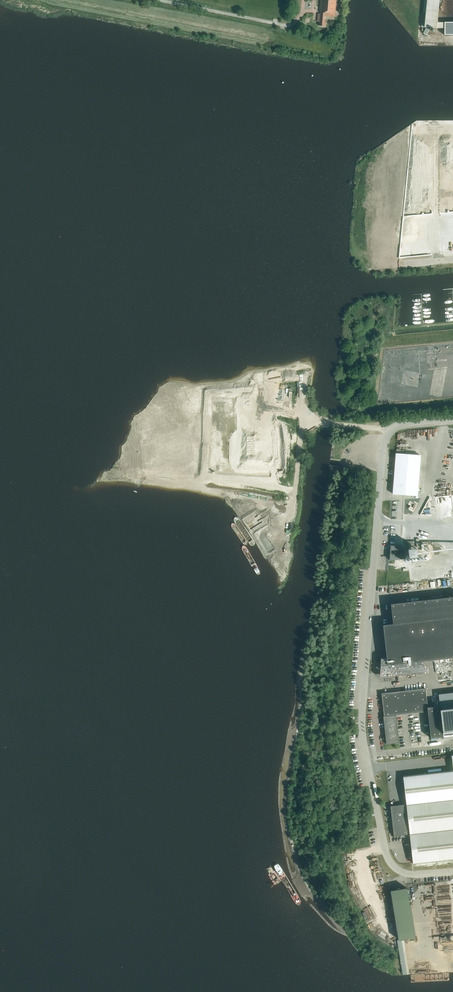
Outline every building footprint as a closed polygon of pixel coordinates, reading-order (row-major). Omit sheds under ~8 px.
[(337,0),(321,0),(320,10),(321,10),(321,14),(319,14),(318,19),(320,19),(320,26),(325,26),(326,16),(335,17),(337,0)] [(437,28),(439,0),(427,0),(424,27),(437,28)] [(452,35),(452,23),(444,23),(444,35),(452,35)] [(398,454),(395,494),(418,495),(421,455),(398,454)] [(403,554),(402,546),(392,546),(392,550),(391,550),(390,554),(390,560),(405,559),(404,554),(403,554)] [(392,598),(392,601),(409,599),(409,594),(411,594),(411,590),(405,590),(406,596),(399,596),(399,597),(392,598)] [(391,603),(393,623),(383,625),(387,657),(381,658),(380,674),(383,677),(425,672),(423,660),(452,657),(452,596),(391,603)] [(439,694),(440,705),(428,707),(426,688),(382,693),(384,716),(383,716),(386,744),(399,742),(396,715),(428,711),(431,738),(443,736),(444,739),(452,738),(452,692),(439,694)] [(409,834),(408,827),(409,827),(413,863),(452,859),(452,770),(403,776),(406,804),(408,824),(405,804),(390,806),(394,836),(409,834)] [(406,887),(391,890),(399,940),(414,937),(406,887)]
